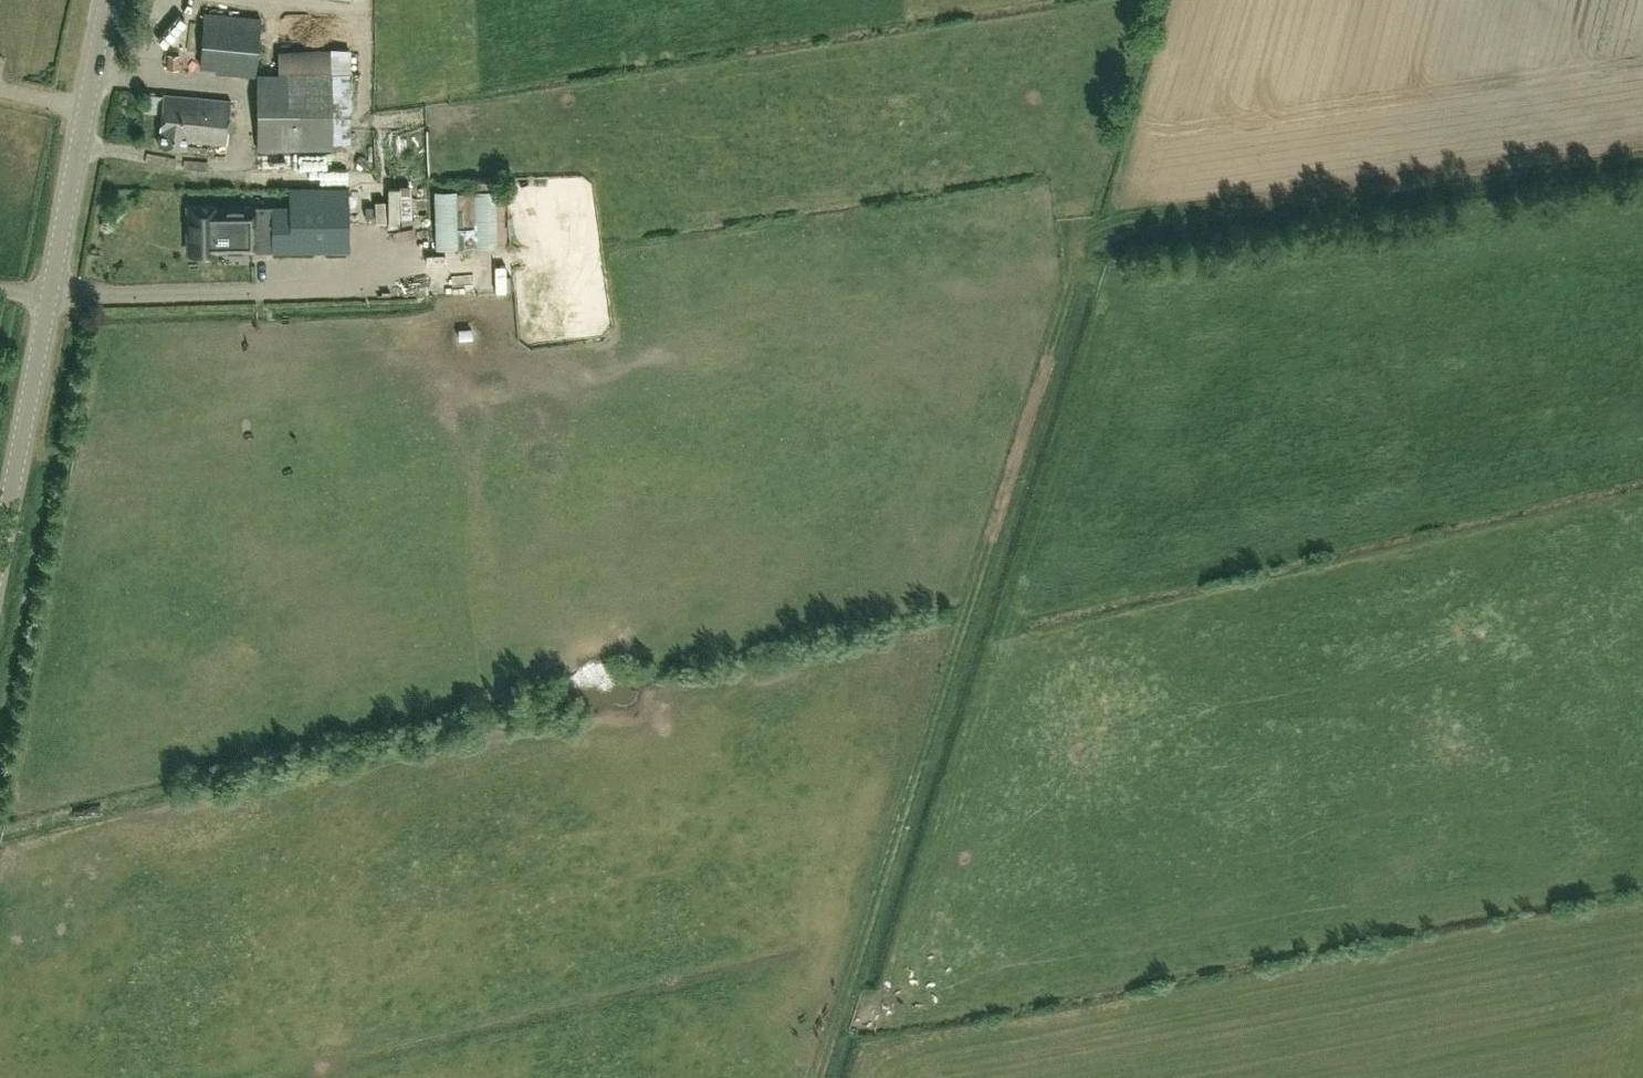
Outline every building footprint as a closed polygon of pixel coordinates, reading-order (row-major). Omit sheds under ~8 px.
[(254,76),(259,18),(205,13),(200,65),(218,67),(217,73),(254,76)] [(353,137),(352,42),(333,43),(333,137),(353,137)] [(179,69),(180,55),(168,54),(167,68),(179,69)] [(323,150),(322,86),(255,87),(256,151),(323,150)] [(226,145),(231,101),(163,95),(159,135),(158,145),(186,147),(187,141),(226,145)] [(458,181),(435,182),(436,238),(498,236),(496,180),(475,180),(475,188),(458,188),(458,181)] [(373,182),(363,183),(365,217),(375,216),(373,182)] [(253,251),(349,250),(348,188),(290,189),(290,207),(224,208),(224,206),(187,207),(187,244),(217,244),(217,238),(253,238),(253,251)] [(436,254),(437,270),(461,268),(460,252),(436,254)]
